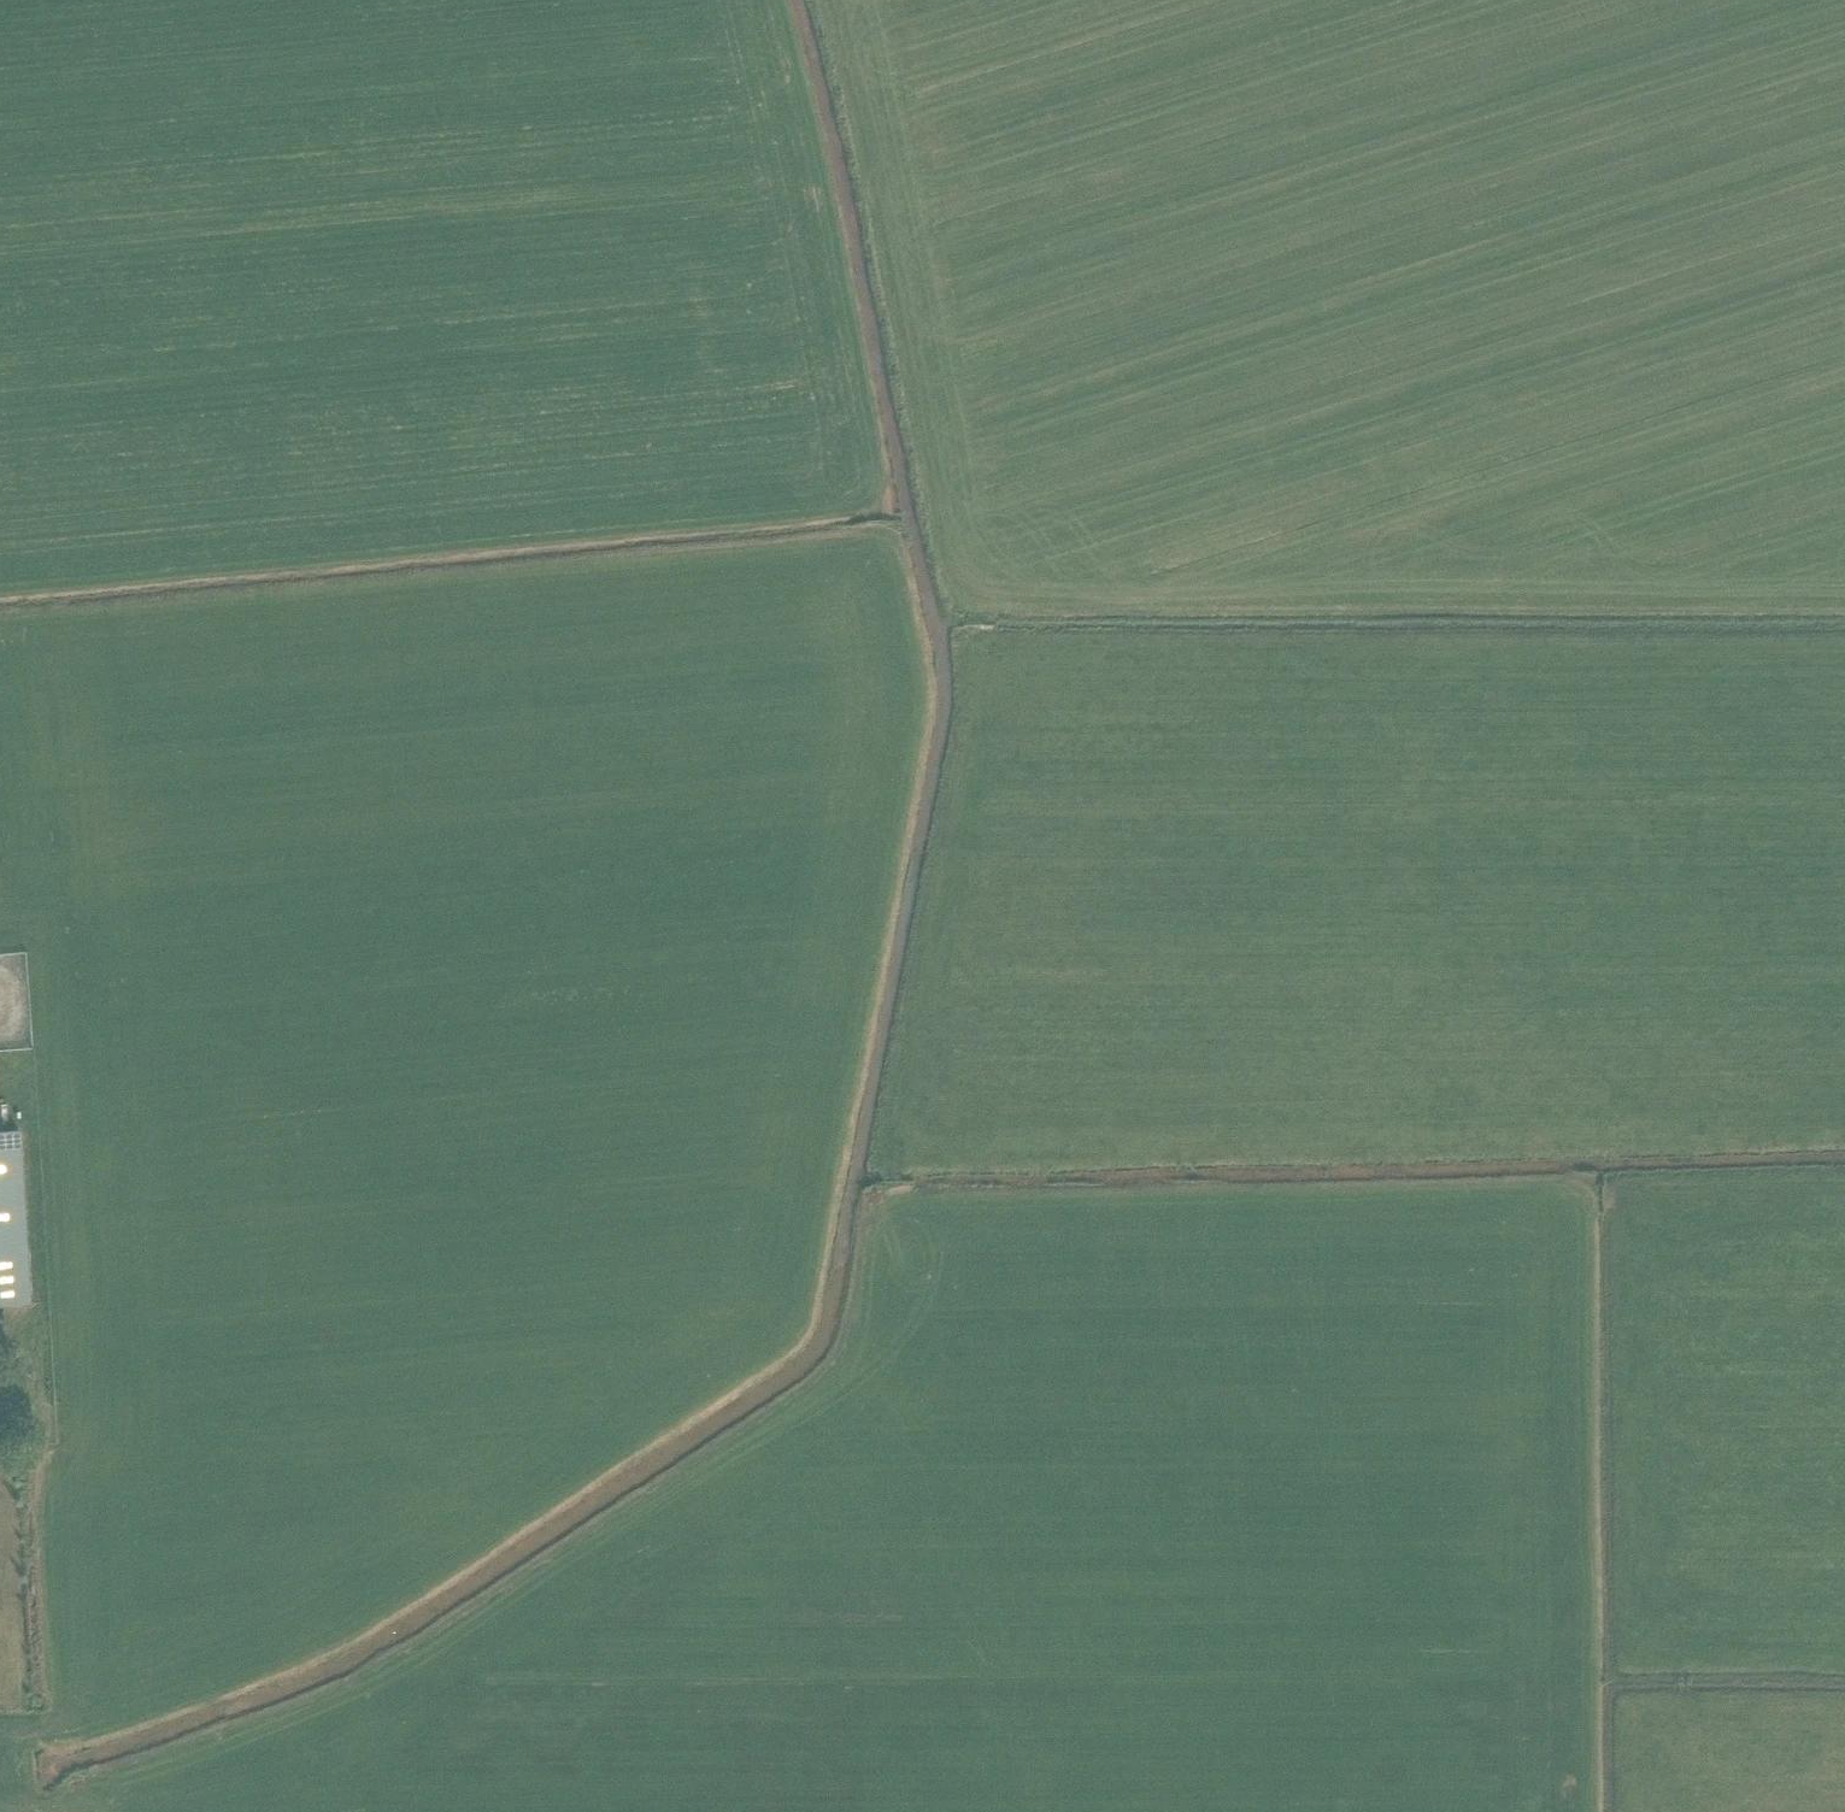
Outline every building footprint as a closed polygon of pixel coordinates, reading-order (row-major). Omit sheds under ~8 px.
[(0,1133),(0,1305),(31,1303),(20,1131),(0,1133)]
